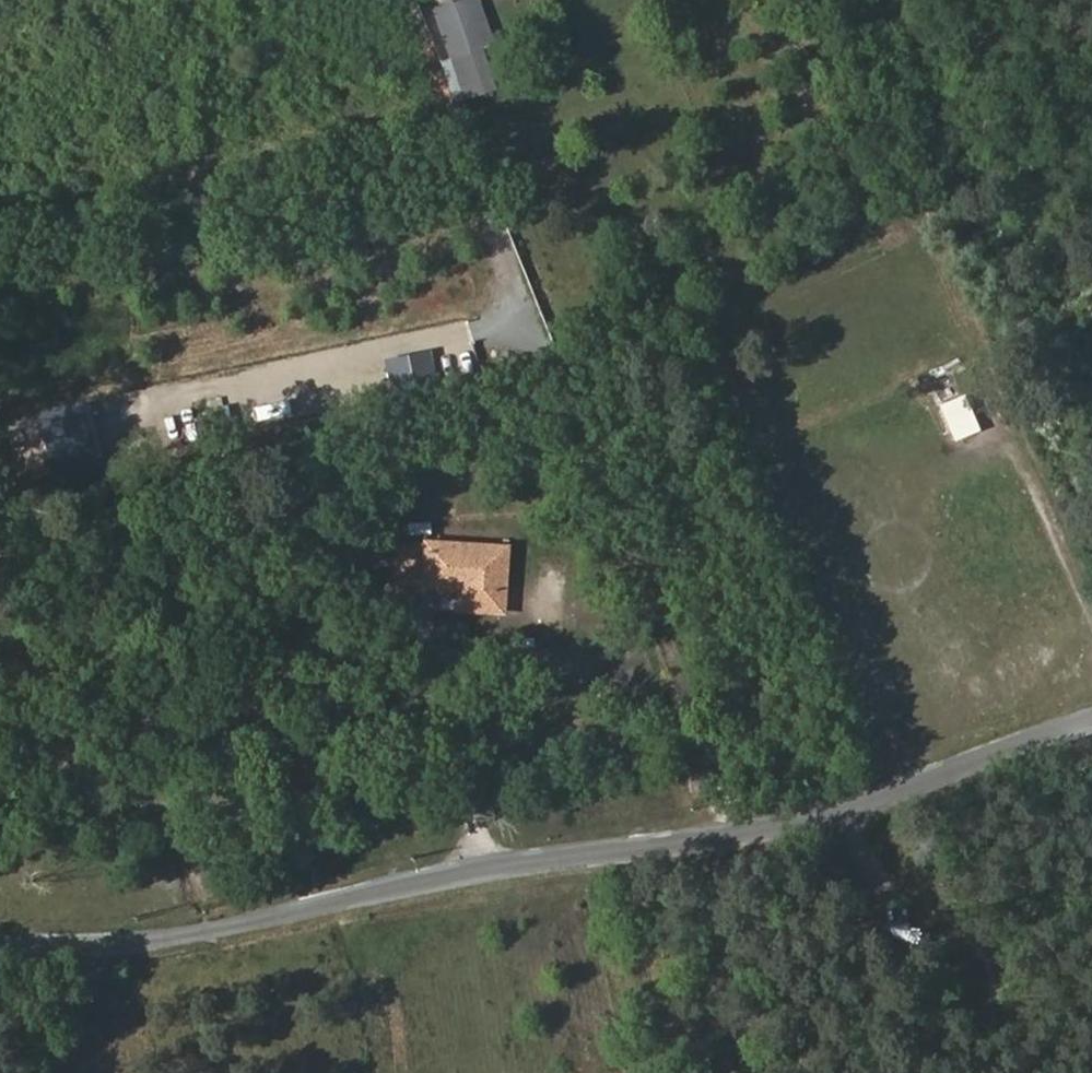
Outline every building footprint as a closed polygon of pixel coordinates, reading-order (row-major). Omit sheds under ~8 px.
[(476,0),(463,0),(434,10),(449,53),(479,43),(491,39),(476,0)] [(495,90),(479,43),(449,53),(464,100),(495,90)] [(962,395),(939,405),(953,439),(977,429),(962,395)] [(502,610),(506,546),(425,541),(425,545),(422,582),(422,585),(462,588),(460,608),(502,610)] [(422,582),(425,545),(397,543),(394,580),(422,582)]
